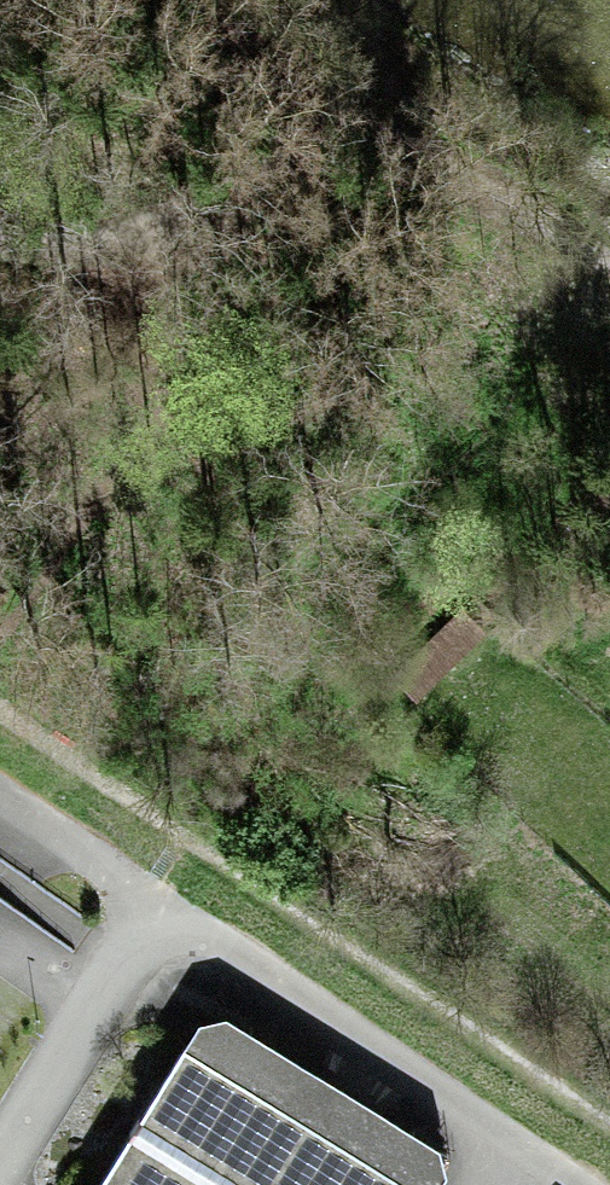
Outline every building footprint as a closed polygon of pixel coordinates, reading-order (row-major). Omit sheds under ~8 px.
[(456,1157),(213,1009),(105,1184),(439,1184),(456,1157)]
